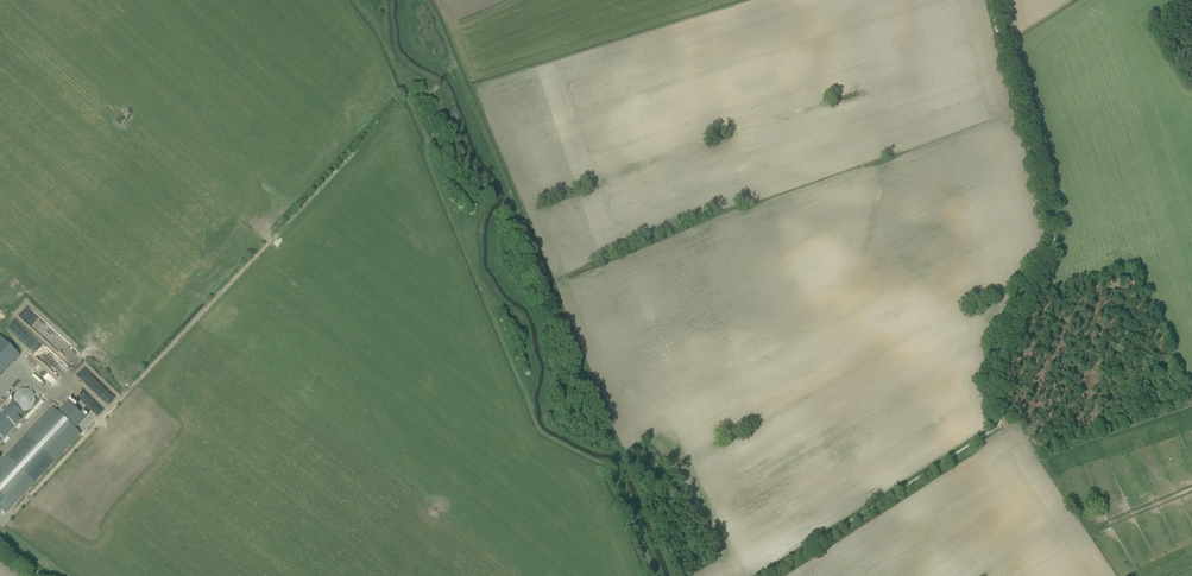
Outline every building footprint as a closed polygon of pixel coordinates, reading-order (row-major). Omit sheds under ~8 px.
[(72,390),(79,391),(79,385),(72,384),(72,382),(67,382),(66,386),(72,386),(72,390)] [(38,399),(37,396),(37,394),(36,393),(34,391),(32,390),(30,389),(28,388),(27,388),(25,388),(23,389),(21,390),(19,391),(18,393),(17,394),(16,396),(16,399),(16,401),(17,403),(18,405),(19,406),(20,408),(22,408),(24,409),(26,410),(28,410),(30,409),(32,408),(34,407),(35,406),(37,403),(37,402),(38,399)] [(107,388),(100,396),(110,405),(117,397),(107,388)] [(5,513),(81,435),(75,429),(85,418),(67,402),(57,412),(53,408),(0,463),(0,509),(5,513)] [(21,420),(18,417),(22,412),(12,403),(0,416),(0,443),(21,420)]
